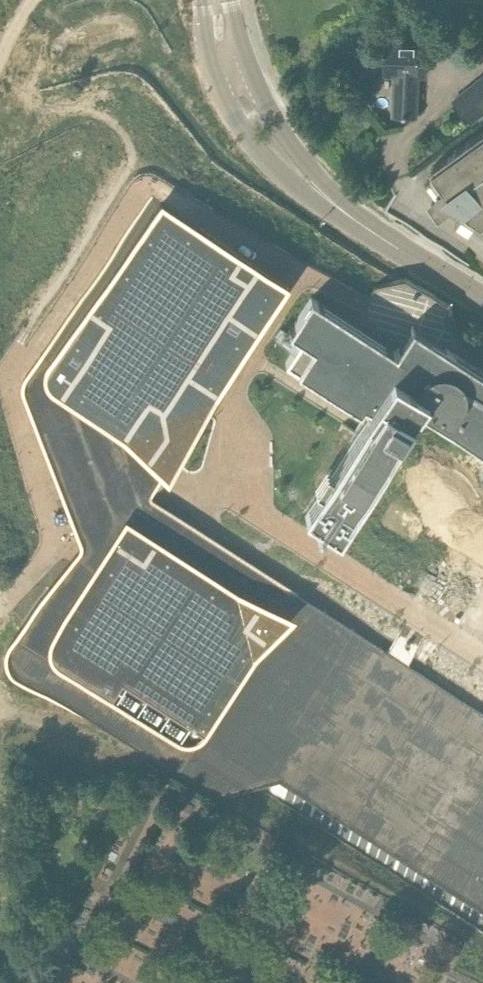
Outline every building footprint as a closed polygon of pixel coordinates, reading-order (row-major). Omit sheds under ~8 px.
[(427,44),(387,42),(385,73),(396,74),(394,114),(416,115),(418,75),(425,75),(427,44)] [(482,114),(482,79),(454,101),(471,123),(482,114)] [(482,226),(482,131),(431,167),(394,193),(384,207),(441,245),(457,220),(478,234),(482,226)] [(150,491),(151,490),(156,482),(286,280),(161,199),(152,193),(83,290),(85,291),(44,349),(38,358),(27,374),(26,375),(25,377),(25,378),(24,379),(24,381),(23,383),(23,384),(23,386),(23,387),(24,389),(24,391),(24,392),(36,423),(63,491),(81,540),(82,541),(82,542),(82,543),(82,544),(82,546),(81,548),(81,549),(80,551),(49,589),(15,631),(175,735),(177,736),(179,736),(181,737),(183,737),(184,738),(186,738),(188,738),(190,738),(192,737),(194,737),(196,736),(198,735),(200,733),(202,732),(203,730),(204,729),(210,720),(294,590),(152,498),(151,497),(151,496),(150,495),(150,494),(150,493),(150,492),(150,491)] [(446,348),(412,327),(398,348),(396,352),(311,297),(289,331),(301,338),(285,363),(360,411),(364,405),(370,409),(304,511),(338,534),(356,506),(373,480),(417,412),(423,416),(482,455),(482,373),(446,348)] [(353,527),(344,550),(414,577),(423,555),(353,527)] [(15,631),(10,637),(8,642),(6,645),(6,648),(6,651),(6,654),(7,657),(8,660),(9,663),(11,666),(14,669),(17,672),(214,800),(262,785),(278,781),(482,912),(482,712),(294,590),(210,720),(204,729),(203,730),(202,732),(200,733),(198,735),(196,736),(194,737),(192,737),(190,738),(188,738),(186,738),(184,738),(183,737),(181,737),(179,736),(177,736),(175,735),(15,631)] [(396,982),(413,982),(419,973),(359,940),(350,957),(396,982)]
